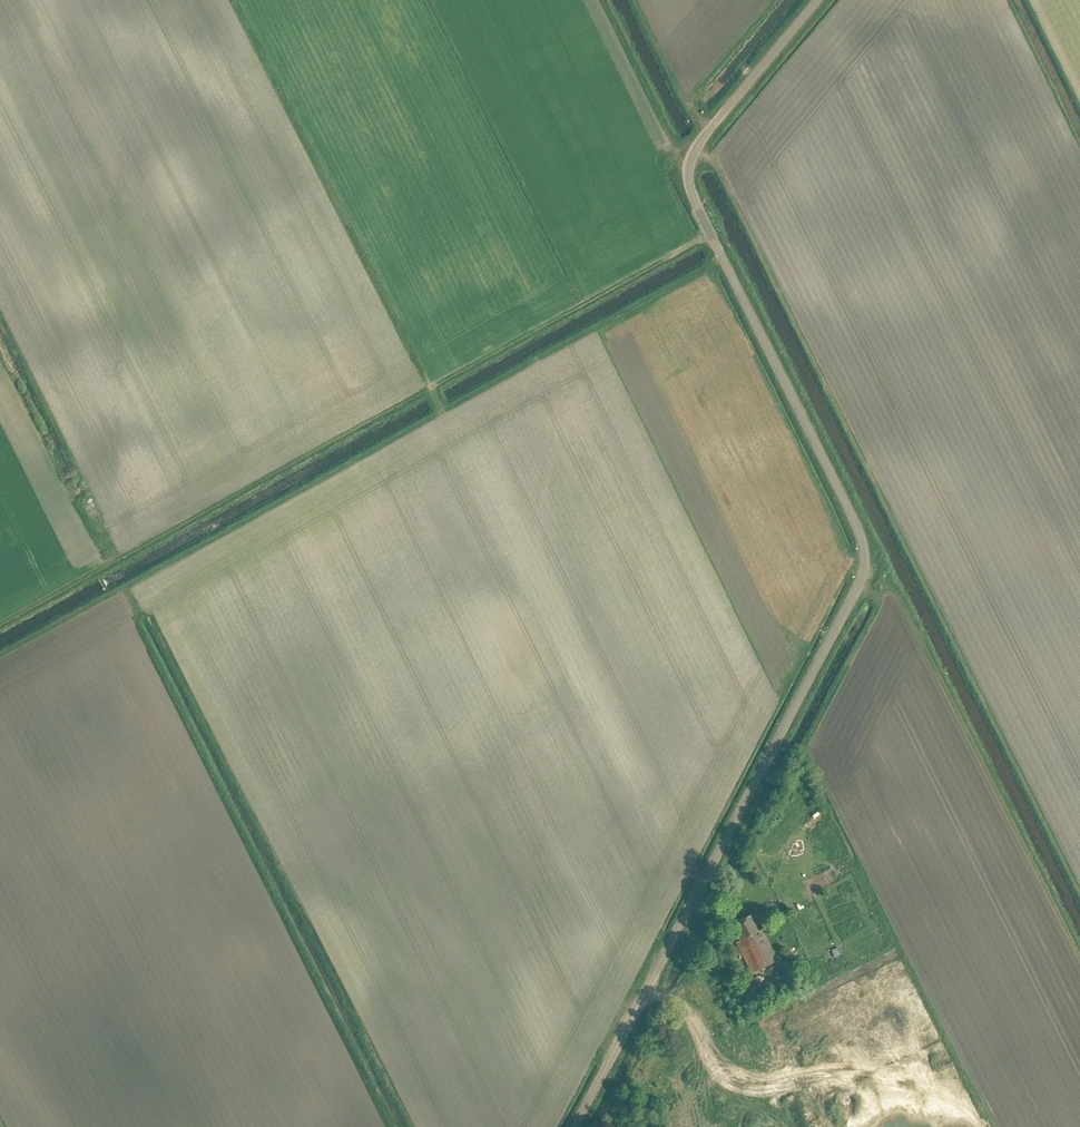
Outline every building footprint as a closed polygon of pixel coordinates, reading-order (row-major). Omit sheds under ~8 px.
[(752,975),(783,956),(779,949),(773,952),(762,930),(758,933),(750,917),(732,926),(740,942),(736,944),(752,975)]
